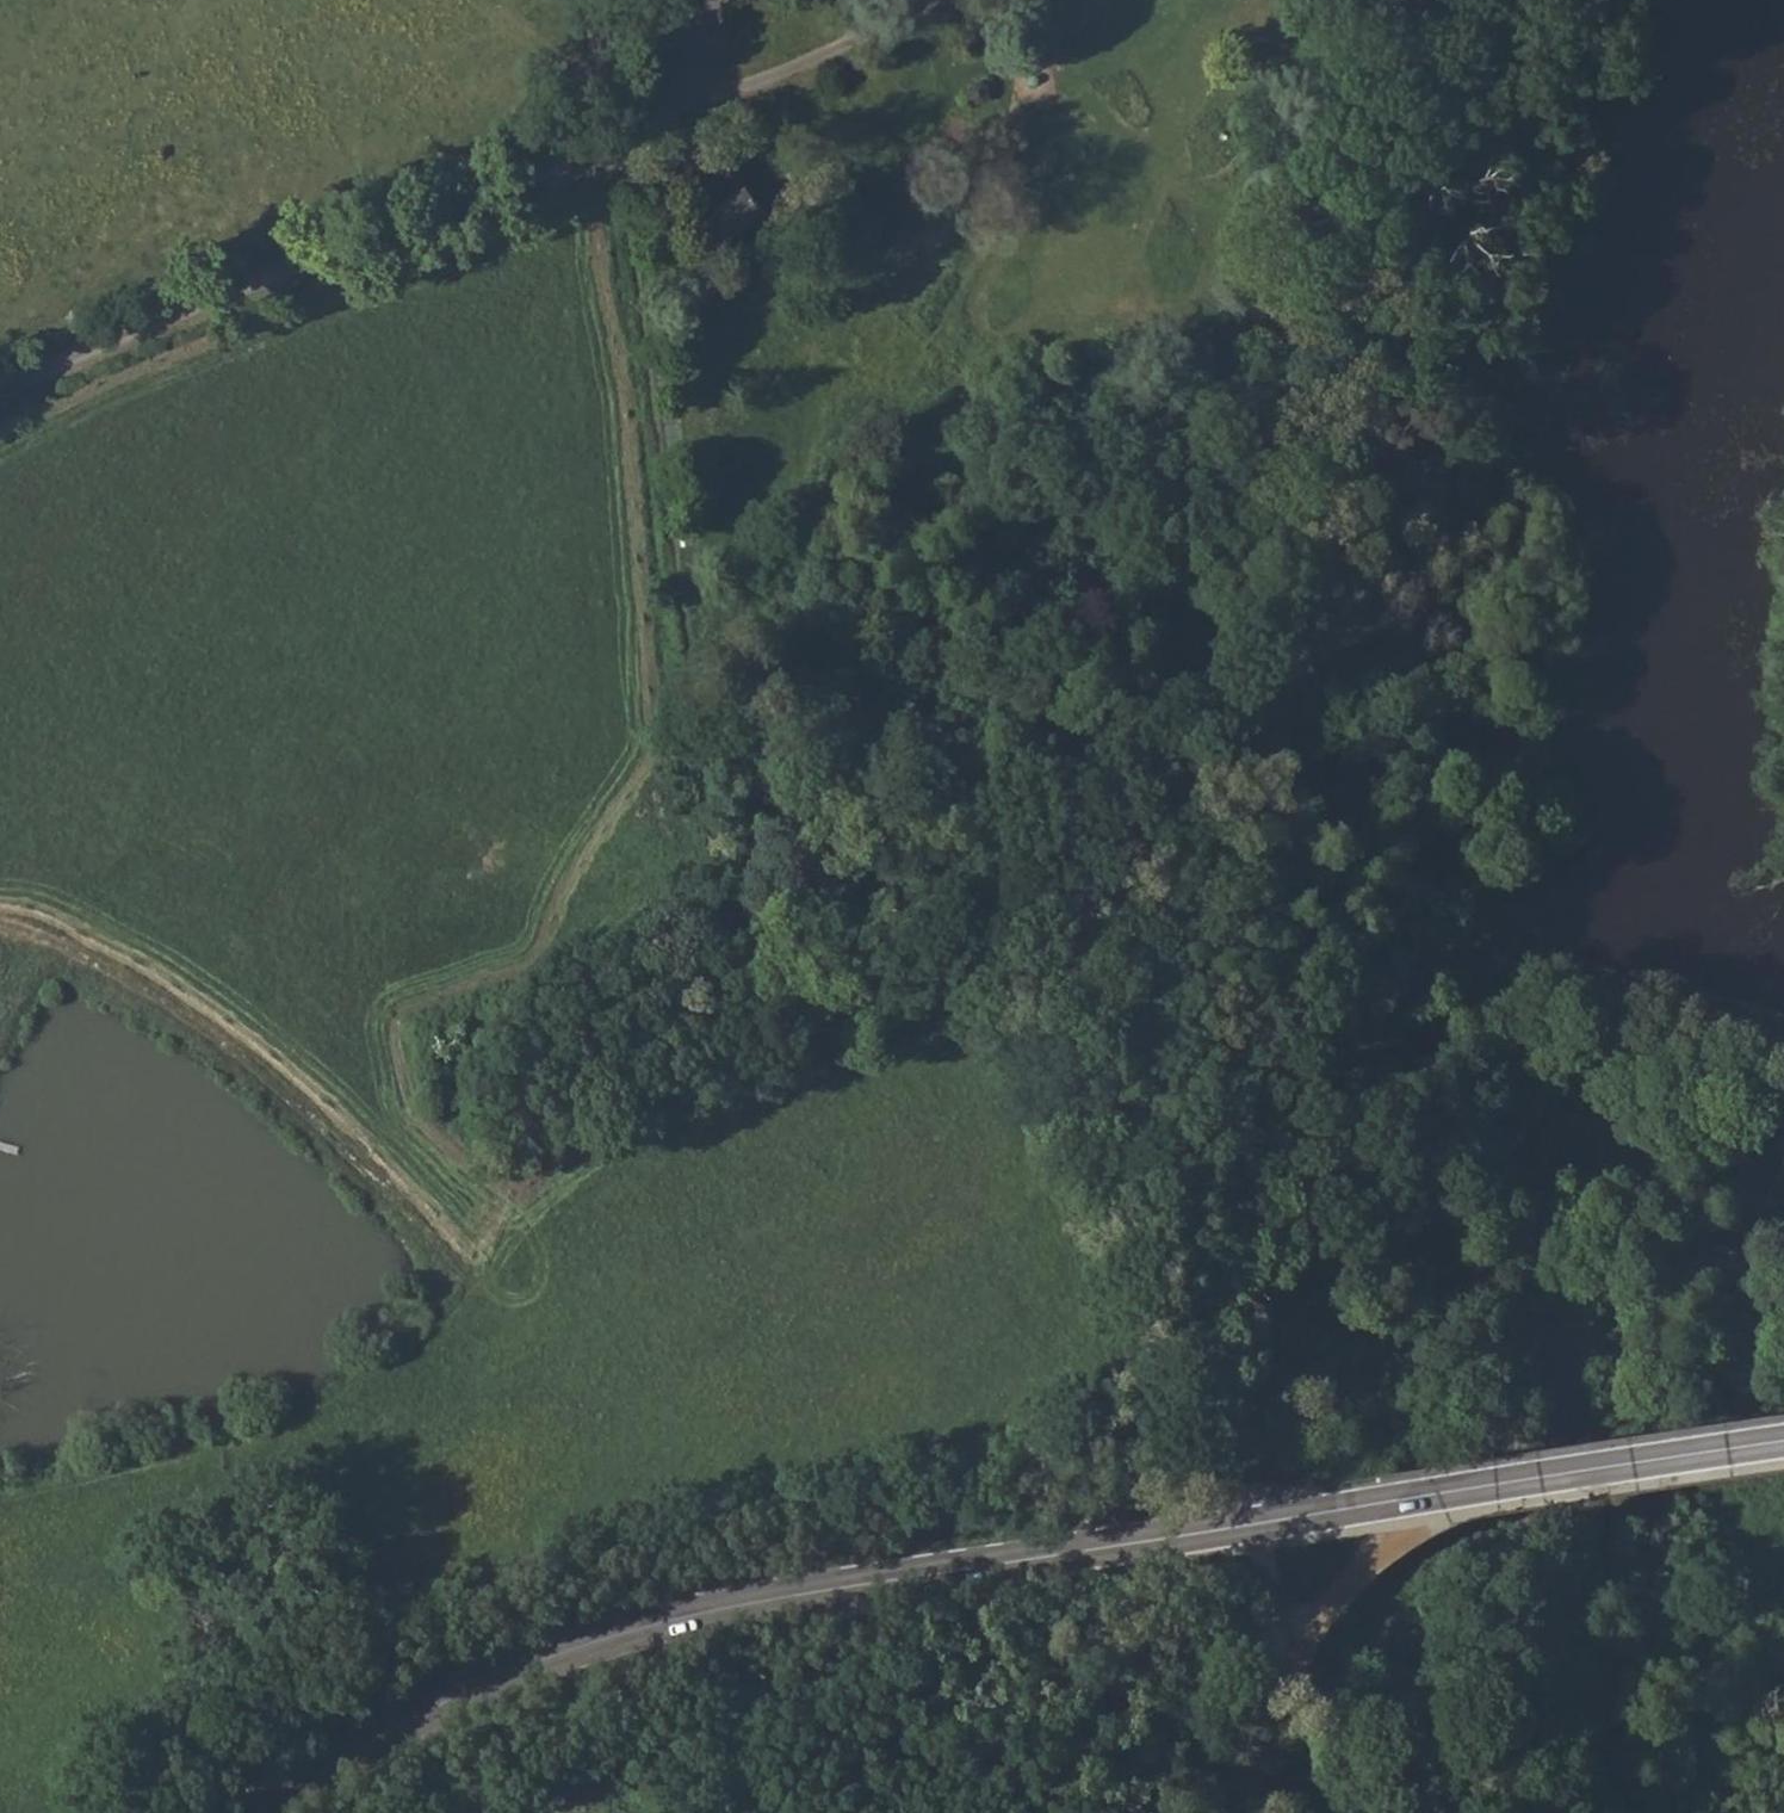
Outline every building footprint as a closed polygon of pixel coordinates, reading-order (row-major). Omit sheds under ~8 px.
[(743,207),(705,238),(722,257),(762,229),(743,207)]
